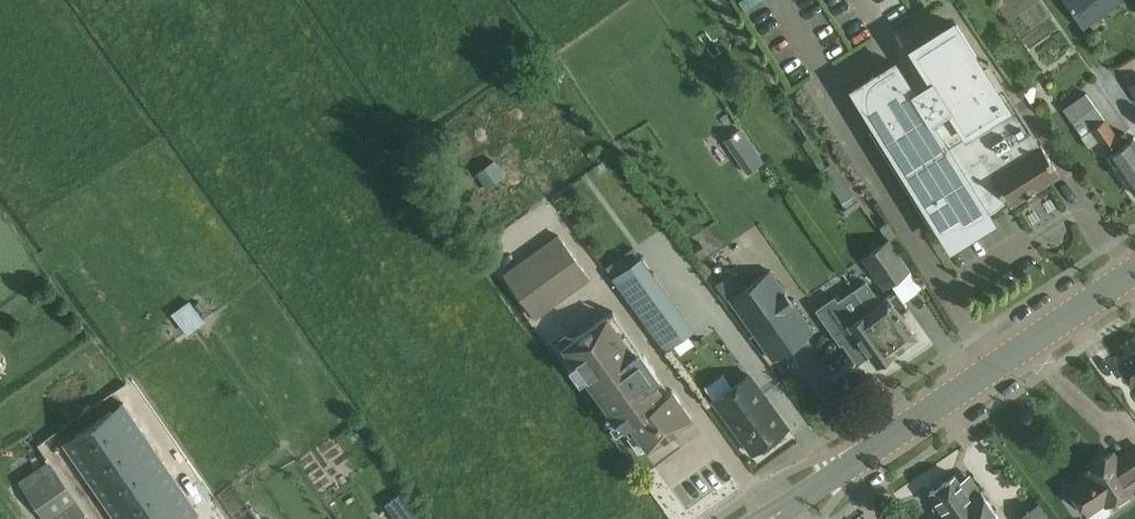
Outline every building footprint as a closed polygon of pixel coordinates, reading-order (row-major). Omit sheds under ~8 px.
[(1086,25),(1123,0),(1069,0),(1086,25)] [(896,62),(874,76),(872,77),(871,79),(869,80),(868,82),(867,83),(867,85),(866,87),(865,89),(865,91),(865,94),(865,97),(865,100),(866,102),(866,105),(867,109),(868,112),(869,115),(871,118),(872,121),(874,124),(910,181),(905,184),(905,183),(903,184),(930,226),(933,229),(936,232),(938,233),(941,234),(943,235),(947,235),(949,236),(953,235),(957,234),(959,233),(966,228),(966,227),(963,229),(961,225),(972,221),(976,219),(980,217),(988,213),(996,208),(1003,202),(1007,199),(1010,204),(1059,173),(1040,143),(1039,143),(1016,106),(1015,107),(1017,110),(1012,113),(957,24),(914,51),(930,77),(912,89),(896,62)] [(1134,98),(1134,72),(1123,80),(1134,98)] [(1109,154),(1108,155),(1134,193),(1134,140),(1133,138),(1131,140),(1125,131),(1118,136),(1087,92),(1063,109),(1082,136),(1081,136),(1089,147),(1099,140),(1109,154)] [(726,138),(749,171),(764,160),(741,127),(726,138)] [(495,159),(477,172),(487,187),(506,174),(495,159)] [(559,234),(504,273),(536,318),(591,279),(559,234)] [(890,238),(869,252),(891,284),(912,269),(890,238)] [(612,276),(666,349),(691,331),(651,277),(655,274),(641,255),(612,276)] [(814,331),(771,270),(728,298),(772,360),(814,331)] [(867,280),(856,288),(870,308),(882,324),(879,326),(896,351),(917,336),(901,313),(909,308),(897,290),(888,295),(881,300),(867,280)] [(834,296),(817,308),(835,333),(841,342),(842,341),(857,362),(869,354),(877,366),(897,352),(896,351),(879,326),(882,324),(870,308),(851,321),(848,316),(834,296)] [(183,331),(202,320),(189,297),(170,308),(183,331)] [(583,371),(627,341),(608,313),(564,344),(583,371)] [(646,368),(627,341),(583,371),(602,398),(646,368)] [(1119,366),(1130,381),(1134,378),(1134,355),(1119,366)] [(664,394),(646,368),(602,398),(621,425),(673,389),(672,388),(664,394)] [(723,373),(705,387),(714,399),(753,452),(788,427),(749,374),(732,386),(723,373)] [(673,389),(621,425),(640,452),(691,416),(673,389)] [(94,423),(108,445),(139,424),(123,402),(94,423)] [(64,443),(79,465),(108,445),(94,423),(64,443)] [(108,445),(124,466),(153,446),(139,424),(108,445)] [(79,465),(94,487),(124,466),(108,445),(79,465)] [(1072,500),(1076,506),(1082,505),(1087,513),(1104,501),(1106,504),(1134,484),(1134,445),(1119,456),(1115,449),(1084,470),(1087,474),(1069,487),(1074,495),(1072,500)] [(124,466),(138,488),(168,467),(153,446),(124,466)] [(45,518),(77,518),(85,513),(48,460),(19,481),(45,518)] [(94,487),(109,508),(138,488),(124,466),(94,487)] [(138,488),(153,509),(183,489),(168,467),(138,488)] [(410,518),(390,472),(354,487),(368,518),(406,518),(410,518)] [(993,518),(998,515),(980,489),(970,496),(955,474),(930,491),(938,504),(932,507),(940,518),(939,518),(993,518)] [(116,518),(139,518),(153,509),(138,488),(109,508),(116,518)] [(160,518),(186,518),(198,511),(183,489),(153,509),(160,518)] [(1040,502),(1018,518),(1053,518),(1040,502)] [(153,509),(139,518),(160,518),(153,509)]
